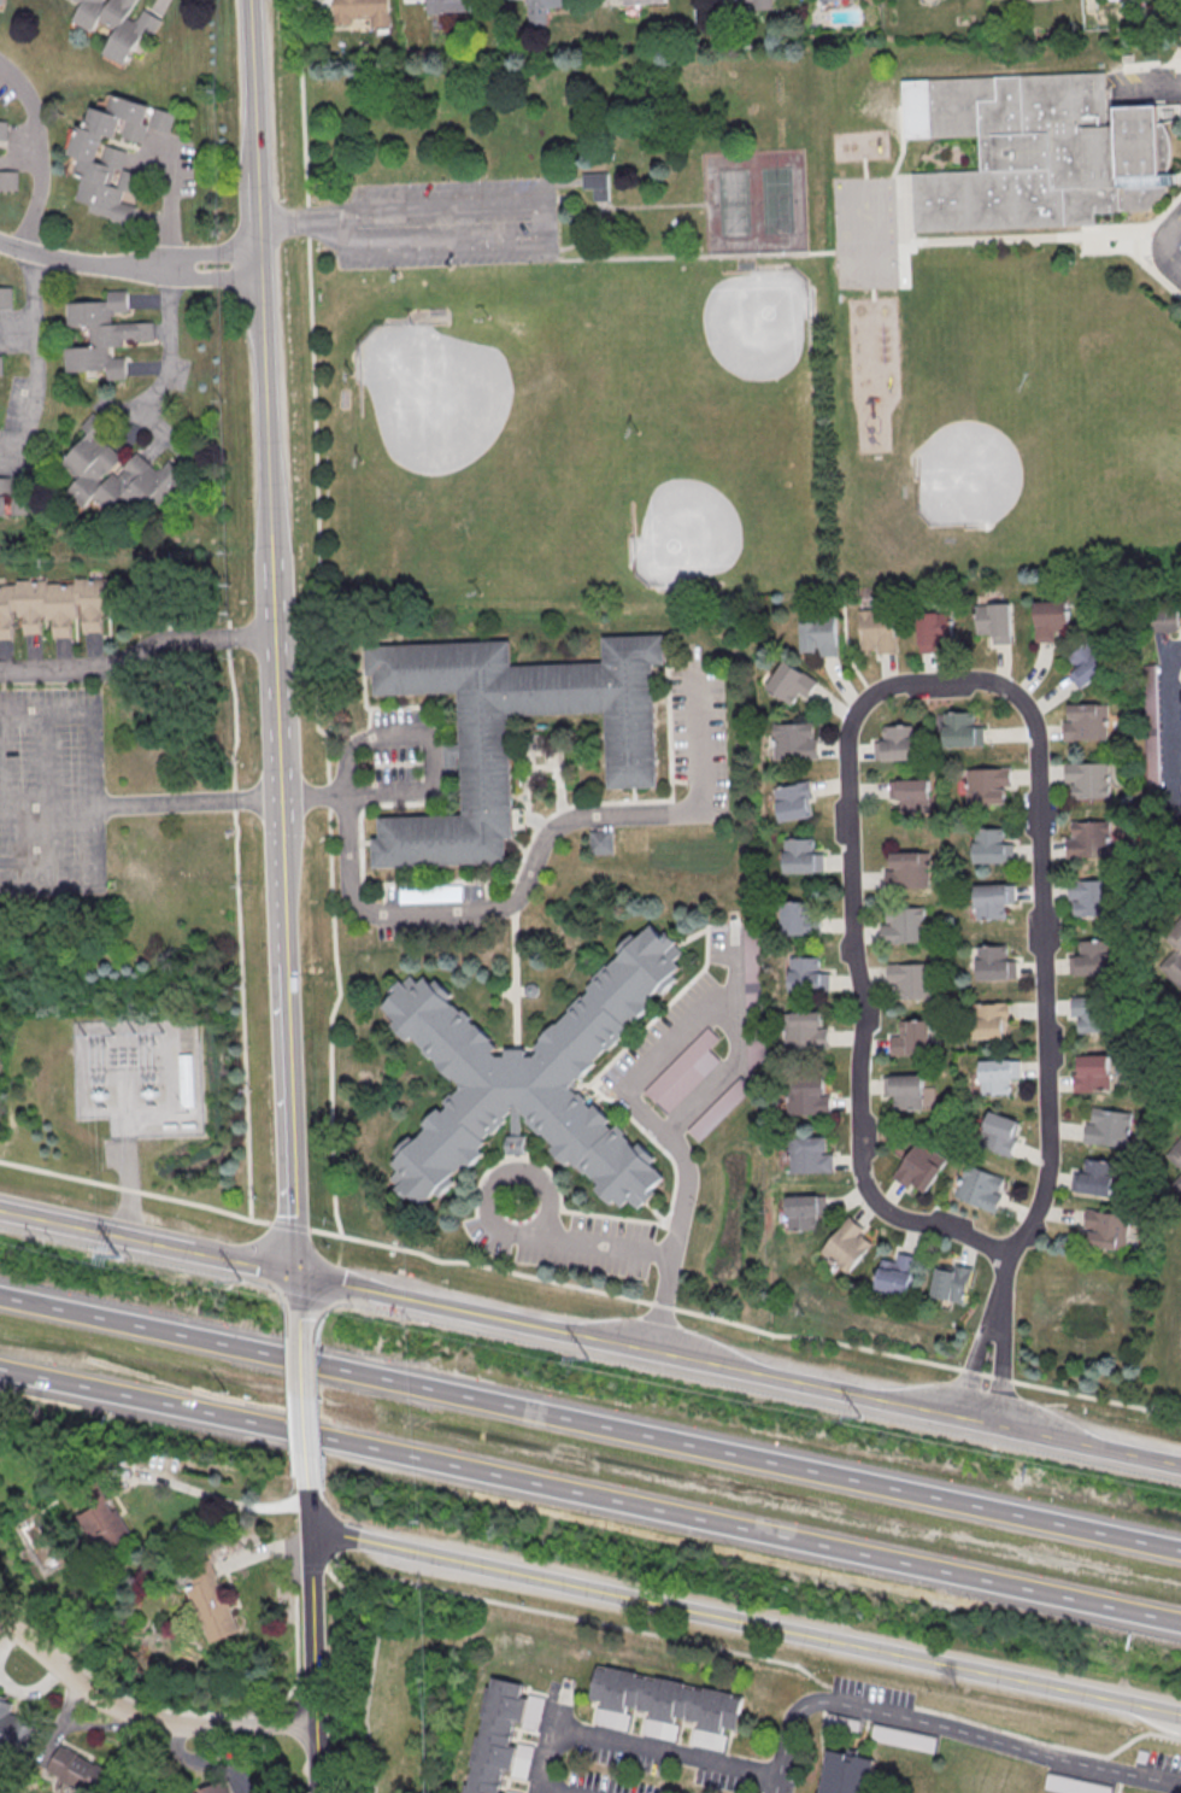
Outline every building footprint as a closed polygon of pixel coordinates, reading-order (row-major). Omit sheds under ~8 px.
[(102,53),(123,63),(131,54),(142,30),(153,35),(160,19),(154,13),(143,8),(134,19),(129,17),(137,0),(74,0),(78,5),(71,20),(92,29),(96,23),(112,30),(102,53)] [(388,0),(333,0),(333,22),(370,22),(370,33),(389,33),(388,0)] [(425,13),(425,0),(471,0),(471,12),(425,13)] [(528,25),(527,0),(572,0),(572,6),(546,7),(547,24),(528,25)] [(771,8),(771,0),(715,0),(715,11),(771,8)] [(1115,107),(1180,105),(1180,119),(1164,124),(1169,128),(1171,134),(1173,140),(1174,147),(1174,154),(1173,162),(1170,168),(1168,174),(1176,174),(1177,181),(1177,186),(1169,186),(1169,191),(1165,197),(1162,200),(1157,204),(1154,207),(1152,212),(1095,215),(1097,225),(1089,227),(915,234),(913,205),(912,174),(980,171),(977,136),(933,139),(932,109),(930,81),(1105,74),(1107,127),(1116,127),(1115,107)] [(72,154),(76,156),(71,174),(81,176),(75,198),(88,201),(89,215),(129,225),(135,203),(125,200),(125,193),(137,192),(141,175),(124,170),(123,164),(127,150),(105,143),(104,137),(118,136),(141,142),(146,125),(168,131),(174,111),(106,93),(104,104),(86,106),(72,154)] [(18,190),(18,170),(0,170),(0,190),(18,190)] [(583,172),(607,171),(607,186),(609,199),(595,200),(594,187),(583,187),(583,181),(583,172)] [(11,306),(11,287),(0,287),(0,306),(11,306)] [(66,375),(127,375),(126,357),(110,357),(110,346),(124,346),(124,340),(153,340),(153,322),(114,322),(114,312),(127,312),(127,290),(107,290),(107,301),(68,301),(68,326),(90,325),(90,347),(66,347),(66,375)] [(187,474),(169,459),(160,470),(138,451),(123,467),(121,473),(116,471),(122,456),(104,440),(110,425),(98,415),(93,413),(81,427),(89,433),(65,460),(64,465),(77,476),(71,493),(74,496),(106,509),(111,513),(120,503),(127,505),(141,517),(149,521),(185,478),(187,474)] [(33,516),(0,517),(0,477),(8,477),(8,496),(33,494),(33,516)] [(11,639),(0,640),(0,585),(14,585),(14,581),(43,580),(43,584),(72,582),(72,579),(111,578),(111,607),(104,607),(104,614),(98,614),(99,632),(80,633),(80,619),(67,619),(69,638),(51,638),(49,619),(39,620),(39,634),(20,634),(19,617),(10,617),(11,639)] [(1035,600),(1035,641),(1056,641),(1056,629),(1068,629),(1068,600),(1035,600)] [(988,643),(1011,642),(1010,603),(976,603),(977,631),(988,631),(988,643)] [(896,652),(896,609),(859,609),(859,652),(896,652)] [(953,613),(918,613),(918,652),(941,652),(941,640),(953,640),(953,613)] [(801,655),(837,655),(837,618),(801,618),(801,655)] [(651,637),(663,637),(664,664),(652,666),(657,787),(609,789),(605,713),(507,717),(513,838),(505,838),(506,863),(374,868),(372,839),(378,839),(377,819),(462,815),(457,693),(374,697),(372,675),(366,675),(365,648),(510,641),(511,667),(603,663),(601,639),(651,637)] [(1080,689),(1112,667),(1092,638),(1068,655),(1075,664),(1067,670),(1080,689)] [(788,702),(794,692),(805,699),(818,680),(784,659),(766,687),(788,702)] [(1064,704),(1064,739),(1107,739),(1107,704),(1064,704)] [(973,711),(944,712),(945,746),(983,746),(983,723),(973,723),(973,711)] [(774,759),(817,759),(817,723),(774,723),(774,759)] [(874,738),(874,760),(914,759),(914,725),(885,725),(885,738),(874,738)] [(1109,762),(1066,762),(1066,797),(1109,797),(1109,762)] [(1009,768),(968,768),(968,802),(1009,802),(1009,768)] [(930,811),(930,779),(890,779),(890,799),(899,799),(899,811),(930,811)] [(814,816),(809,781),(775,786),(780,821),(814,816)] [(1068,821),(1068,855),(1108,855),(1108,821),(1068,821)] [(1013,862),(1013,839),(1003,839),(1003,828),(974,828),(974,862),(1013,862)] [(590,855),(590,832),(612,831),(613,855),(590,855)] [(823,872),(823,850),(813,850),(813,838),(783,838),(783,872),(823,872)] [(930,851),(886,851),(886,887),(930,887),(930,851)] [(1111,914),(1111,880),(1070,880),(1070,914),(1111,914)] [(974,884),(974,918),(1011,918),(1011,884),(974,884)] [(780,935),(821,935),(821,913),(806,913),(806,901),(780,901),(780,935)] [(924,942),(924,907),(883,907),(883,942),(924,942)] [(1162,936),(1180,916),(1180,988),(1159,966),(1175,949),(1162,936)] [(511,1113),(504,1120),(506,1121),(492,1136),(490,1135),(484,1141),(487,1143),(480,1149),(484,1154),(468,1170),(464,1166),(452,1178),(457,1182),(440,1199),(436,1195),(422,1208),(411,1196),(406,1202),(395,1191),(399,1188),(390,1180),(399,1172),(393,1165),(400,1158),(395,1153),(411,1137),(416,1142),(427,1130),(422,1125),(437,1108),(443,1113),(448,1108),(443,1103),(451,1095),(453,1097),(463,1088),(454,1078),(451,1082),(435,1066),(439,1062),(433,1057),(429,1060),(422,1053),(424,1049),(412,1038),(407,1043),(392,1026),(396,1023),(382,1008),(394,996),(389,991),(400,980),(403,984),(411,975),(412,978),(418,972),(431,985),(435,980),(452,996),(447,1001),(460,1013),(463,1012),(470,1018),(468,1020),(475,1026),(476,1025),(493,1041),(490,1043),(498,1049),(493,1054),(497,1057),(506,1057),(506,1050),(516,1050),(527,1050),(527,1057),(535,1057),(539,1053),(535,1049),(541,1042),(539,1039),(554,1024),(557,1026),(570,1012),(568,1010),(581,996),(583,997),(589,991),(588,990),(594,983),(593,980),(606,966),(609,968),(616,960),(617,961),(622,956),(616,951),(631,934),(636,939),(644,931),(645,932),(651,926),(664,938),(668,934),(677,943),(675,945),(683,954),(676,962),(681,967),(672,975),(677,979),(662,995),(658,991),(646,1003),(651,1008),(635,1024),(630,1019),(625,1025),(629,1029),(622,1036),(623,1037),(610,1053),(606,1049),(594,1062),(595,1064),(580,1080),(578,1078),(570,1086),(581,1096),(582,1095),(588,1101),(587,1102),(593,1109),(598,1104),(613,1121),(610,1125),(615,1131),(618,1126),(627,1135),(625,1136),(631,1143),(630,1144),(635,1148),(640,1143),(658,1160),(652,1165),(665,1178),(650,1194),(653,1197),(640,1211),(631,1202),(624,1209),(617,1202),(612,1206),(597,1190),(600,1185),(588,1173),(587,1176),(580,1168),(578,1170),(571,1162),(568,1167),(551,1150),(556,1147),(542,1133),(541,1136),(525,1121),(528,1119),(522,1113),(522,1137),(525,1137),(527,1156),(507,1156),(507,1137),(511,1137),(511,1113)] [(1109,974),(1109,940),(1080,940),(1080,952),(1069,952),(1069,974),(1109,974)] [(1016,956),(1007,956),(1007,945),(975,945),(975,979),(1016,979),(1016,956)] [(789,991),(824,991),(824,957),(789,957),(789,991)] [(888,963),(888,998),(933,998),(933,963),(888,963)] [(1072,1020),(1079,1020),(1079,1031),(1109,1031),(1109,996),(1072,996),(1072,1020)] [(1009,1038),(1009,1003),(974,1003),(974,1038),(1009,1038)] [(826,1048),(826,1010),(784,1010),(784,1048),(826,1048)] [(931,1054),(931,1020),(902,1020),(902,1032),(891,1032),(891,1054),(931,1054)] [(645,1092),(707,1029),(721,1041),(710,1051),(719,1062),(668,1115),(645,1092)] [(176,1054),(190,1054),(192,1107),(178,1107),(176,1054)] [(1076,1091),(1109,1091),(1109,1054),(1076,1054),(1076,1091)] [(1019,1081),(1019,1059),(980,1059),(980,1094),(1011,1094),(1011,1081),(1019,1081)] [(924,1074),(884,1074),(884,1097),(896,1097),(896,1109),(924,1109),(924,1074)] [(741,1079),(752,1090),(699,1142),(688,1131),(741,1079)] [(792,1079),(792,1114),(829,1114),(829,1079),(792,1079)] [(1128,1146),(1131,1112),(1089,1108),(1086,1142),(1128,1146)] [(980,1146),(1012,1155),(1022,1120),(990,1111),(980,1146)] [(1160,1152),(1180,1173),(1169,1185),(1180,1197),(1180,1131),(1160,1152)] [(789,1172),(831,1172),(831,1136),(789,1136),(789,1172)] [(895,1177),(925,1195),(946,1158),(915,1141),(895,1177)] [(1087,1170),(1076,1169),(1074,1191),(1111,1194),(1115,1161),(1088,1159),(1087,1170)] [(996,1212),(1008,1179),(968,1164),(955,1197),(996,1212)] [(825,1215),(825,1195),(786,1195),(786,1230),(818,1230),(818,1215),(825,1215)] [(1131,1215),(1087,1210),(1084,1244),(1127,1249),(1131,1215)] [(846,1274),(876,1240),(849,1216),(820,1250),(846,1274)] [(915,1254),(897,1253),(896,1261),(880,1260),(878,1293),(912,1295),(915,1254)] [(973,1268),(940,1261),(932,1295),(964,1302),(973,1268)] [(135,1537),(113,1498),(79,1518),(91,1541),(100,1536),(108,1552),(135,1537)] [(32,1550),(21,1532),(5,1542),(16,1560),(32,1550)] [(208,1643),(240,1631),(216,1566),(191,1575),(194,1585),(187,1587),(208,1643)] [(604,1670),(605,1666),(634,1674),(634,1676),(652,1681),(653,1677),(682,1683),(681,1687),(701,1691),(701,1688),(731,1694),(730,1697),(740,1699),(734,1730),(721,1727),(719,1734),(695,1729),(697,1722),(672,1717),(671,1724),(646,1719),(648,1711),(624,1706),(623,1713),(598,1709),(600,1701),(587,1698),(594,1669),(604,1670)] [(484,1688),(478,1718),(481,1718),(477,1738),(475,1736),(469,1766),(471,1766),(468,1787),(465,1786),(464,1792),(498,1792),(503,1771),(510,1773),(515,1747),(507,1746),(512,1723),(519,1724),(524,1699),(518,1698),(521,1686),(490,1680),(488,1689),(484,1688)] [(39,1722),(10,1714),(15,1700),(0,1696),(0,1748),(29,1756),(39,1722)] [(870,1723),(933,1736),(929,1753),(866,1740),(870,1723)] [(58,1747),(48,1777),(95,1792),(104,1792),(114,1766),(58,1747)] [(827,1751),(817,1792),(867,1792),(874,1760),(827,1751)] [(1109,1787),(1107,1792),(1056,1792),(1040,1789),(1044,1773),(1109,1787)] [(222,1780),(188,1792),(226,1792),(222,1780)]
